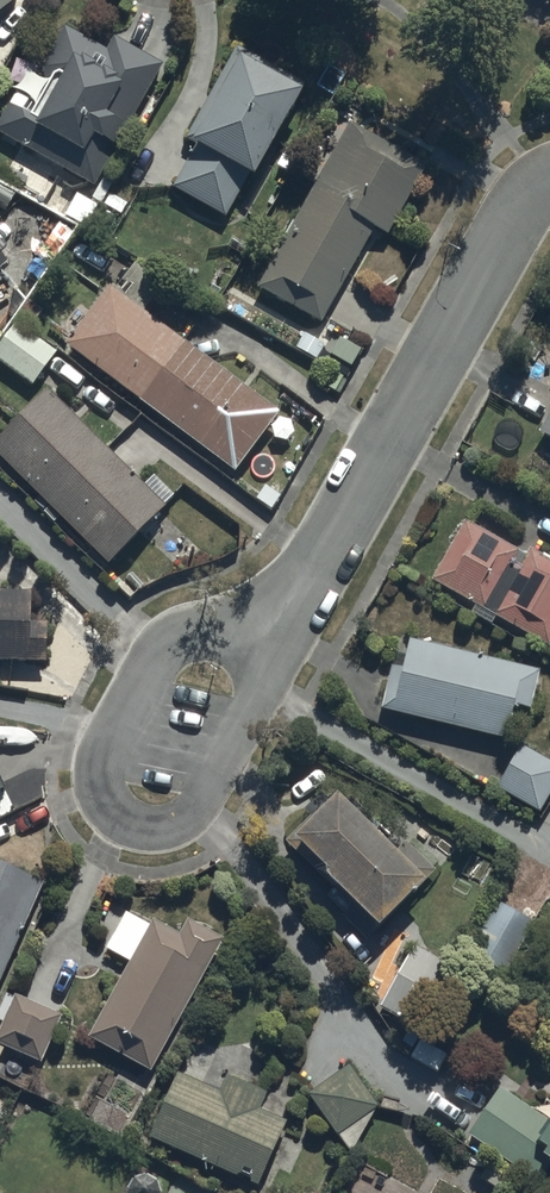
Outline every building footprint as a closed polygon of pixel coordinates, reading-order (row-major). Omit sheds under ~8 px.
[(20,1),(19,0),(0,0),(0,15),(20,1)] [(23,103),(4,137),(100,189),(162,75),(115,49),(109,60),(70,39),(50,77),(57,81),(40,112),(23,103)] [(264,182),(309,97),(245,63),(199,148),(206,151),(182,195),(233,222),(257,178),(264,182)] [(269,294),(328,327),(381,234),(393,241),(431,175),(360,135),(269,294)] [(119,301),(80,353),(241,474),(280,421),(119,301)] [(0,344),(0,362),(32,387),(56,356),(16,324),(0,344)] [(62,352),(43,379),(81,405),(100,377),(62,352)] [(53,403),(0,458),(0,462),(115,572),(170,514),(53,403)] [(488,608),(518,555),(474,530),(444,583),(488,608)] [(502,616),(549,643),(549,562),(537,555),(502,616)] [(0,603),(0,664),(44,667),(46,633),(30,632),(31,605),(0,603)] [(540,673),(418,645),(410,680),(397,677),(389,708),(509,736),(517,704),(532,707),(540,673)] [(529,749),(506,791),(543,810),(549,797),(549,761),(529,749)] [(429,884),(346,800),(307,837),(342,873),(335,880),(383,929),(429,884)] [(0,870),(0,997),(45,889),(0,870)] [(535,921),(505,905),(480,952),(510,968),(535,921)] [(190,945),(159,928),(98,1039),(159,1072),(225,948),(197,932),(190,945)] [(456,972),(419,953),(387,1013),(423,1032),(456,972)] [(60,1021),(22,1006),(3,1049),(41,1065),(60,1021)] [(454,1058),(433,1042),(424,1054),(445,1070),(454,1058)] [(359,1075),(323,1098),(346,1135),(382,1112),(359,1075)] [(231,1098),(187,1078),(159,1137),(263,1186),(291,1127),(261,1113),(268,1099),(237,1084),(231,1098)] [(504,1105),(474,1151),(532,1189),(545,1169),(549,1172),(549,1135),(504,1105)]
